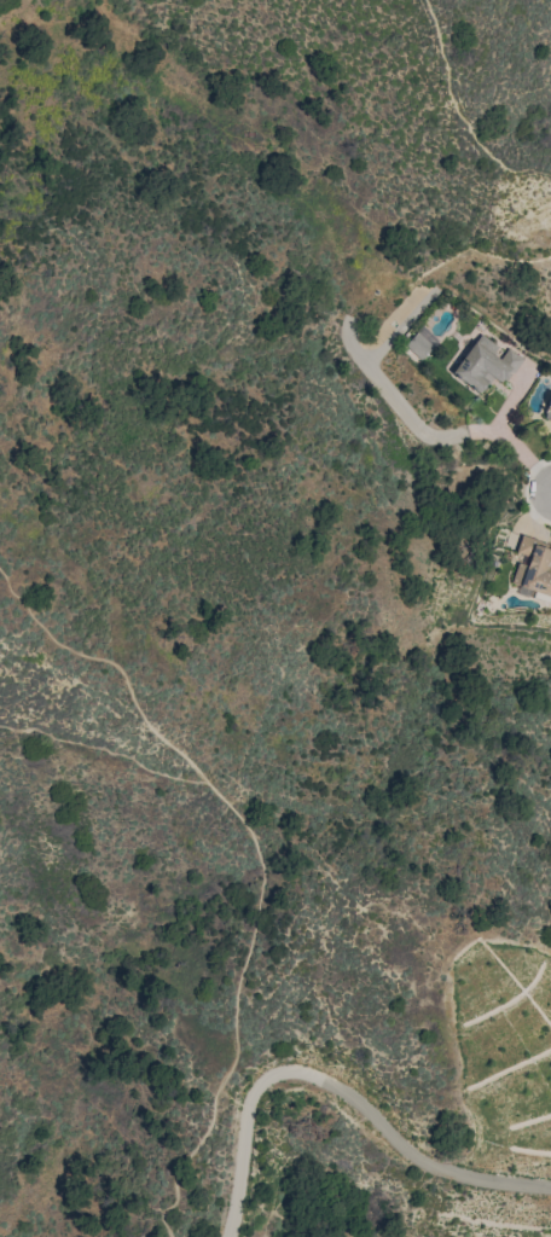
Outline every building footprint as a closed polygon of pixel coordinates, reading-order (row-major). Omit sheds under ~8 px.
[(432,347),(415,332),(403,345),(420,360),(432,347)] [(506,348),(503,353),(476,336),(451,375),(480,393),(491,376),(504,385),(522,358),(506,348)] [(547,559),(550,545),(520,537),(515,555),(518,556),(510,585),(550,596),(550,560),(547,559)]
